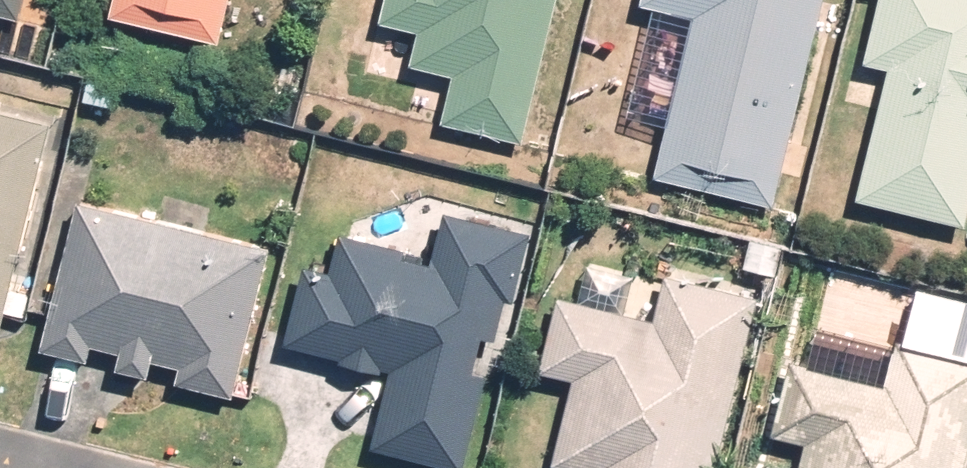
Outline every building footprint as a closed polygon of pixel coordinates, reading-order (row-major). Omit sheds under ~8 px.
[(23,0),(0,0),(0,15),(19,19),(23,0)] [(108,16),(217,42),(227,0),(112,0),(108,16)] [(556,0),(383,0),(378,22),(417,32),(408,67),(452,78),(440,124),(520,144),(556,0)] [(640,4),(694,18),(654,178),(771,207),(823,0),(641,0),(640,4)] [(863,64),(888,70),(856,199),(963,225),(966,210),(966,0),(879,0),(863,64)] [(3,312),(22,317),(28,296),(8,291),(50,124),(0,111),(0,323),(3,312)] [(269,247),(75,199),(38,349),(84,360),(88,346),(117,353),(113,369),(146,377),(150,361),(177,368),(173,384),(232,398),(269,247)] [(339,234),(330,272),(303,266),(283,343),(338,357),(337,361),(380,372),(381,367),(390,370),(371,447),(455,467),(461,467),(484,376),(471,372),(480,337),(492,341),(502,301),(511,303),(528,234),(441,212),(428,265),(401,258),(403,250),(339,234)] [(757,298),(663,274),(651,320),(559,297),(540,372),(572,380),(550,466),(560,467),(715,467),(757,298)] [(966,451),(966,358),(895,340),(883,385),(790,362),(773,434),(805,441),(798,467),(963,467),(966,451)]
